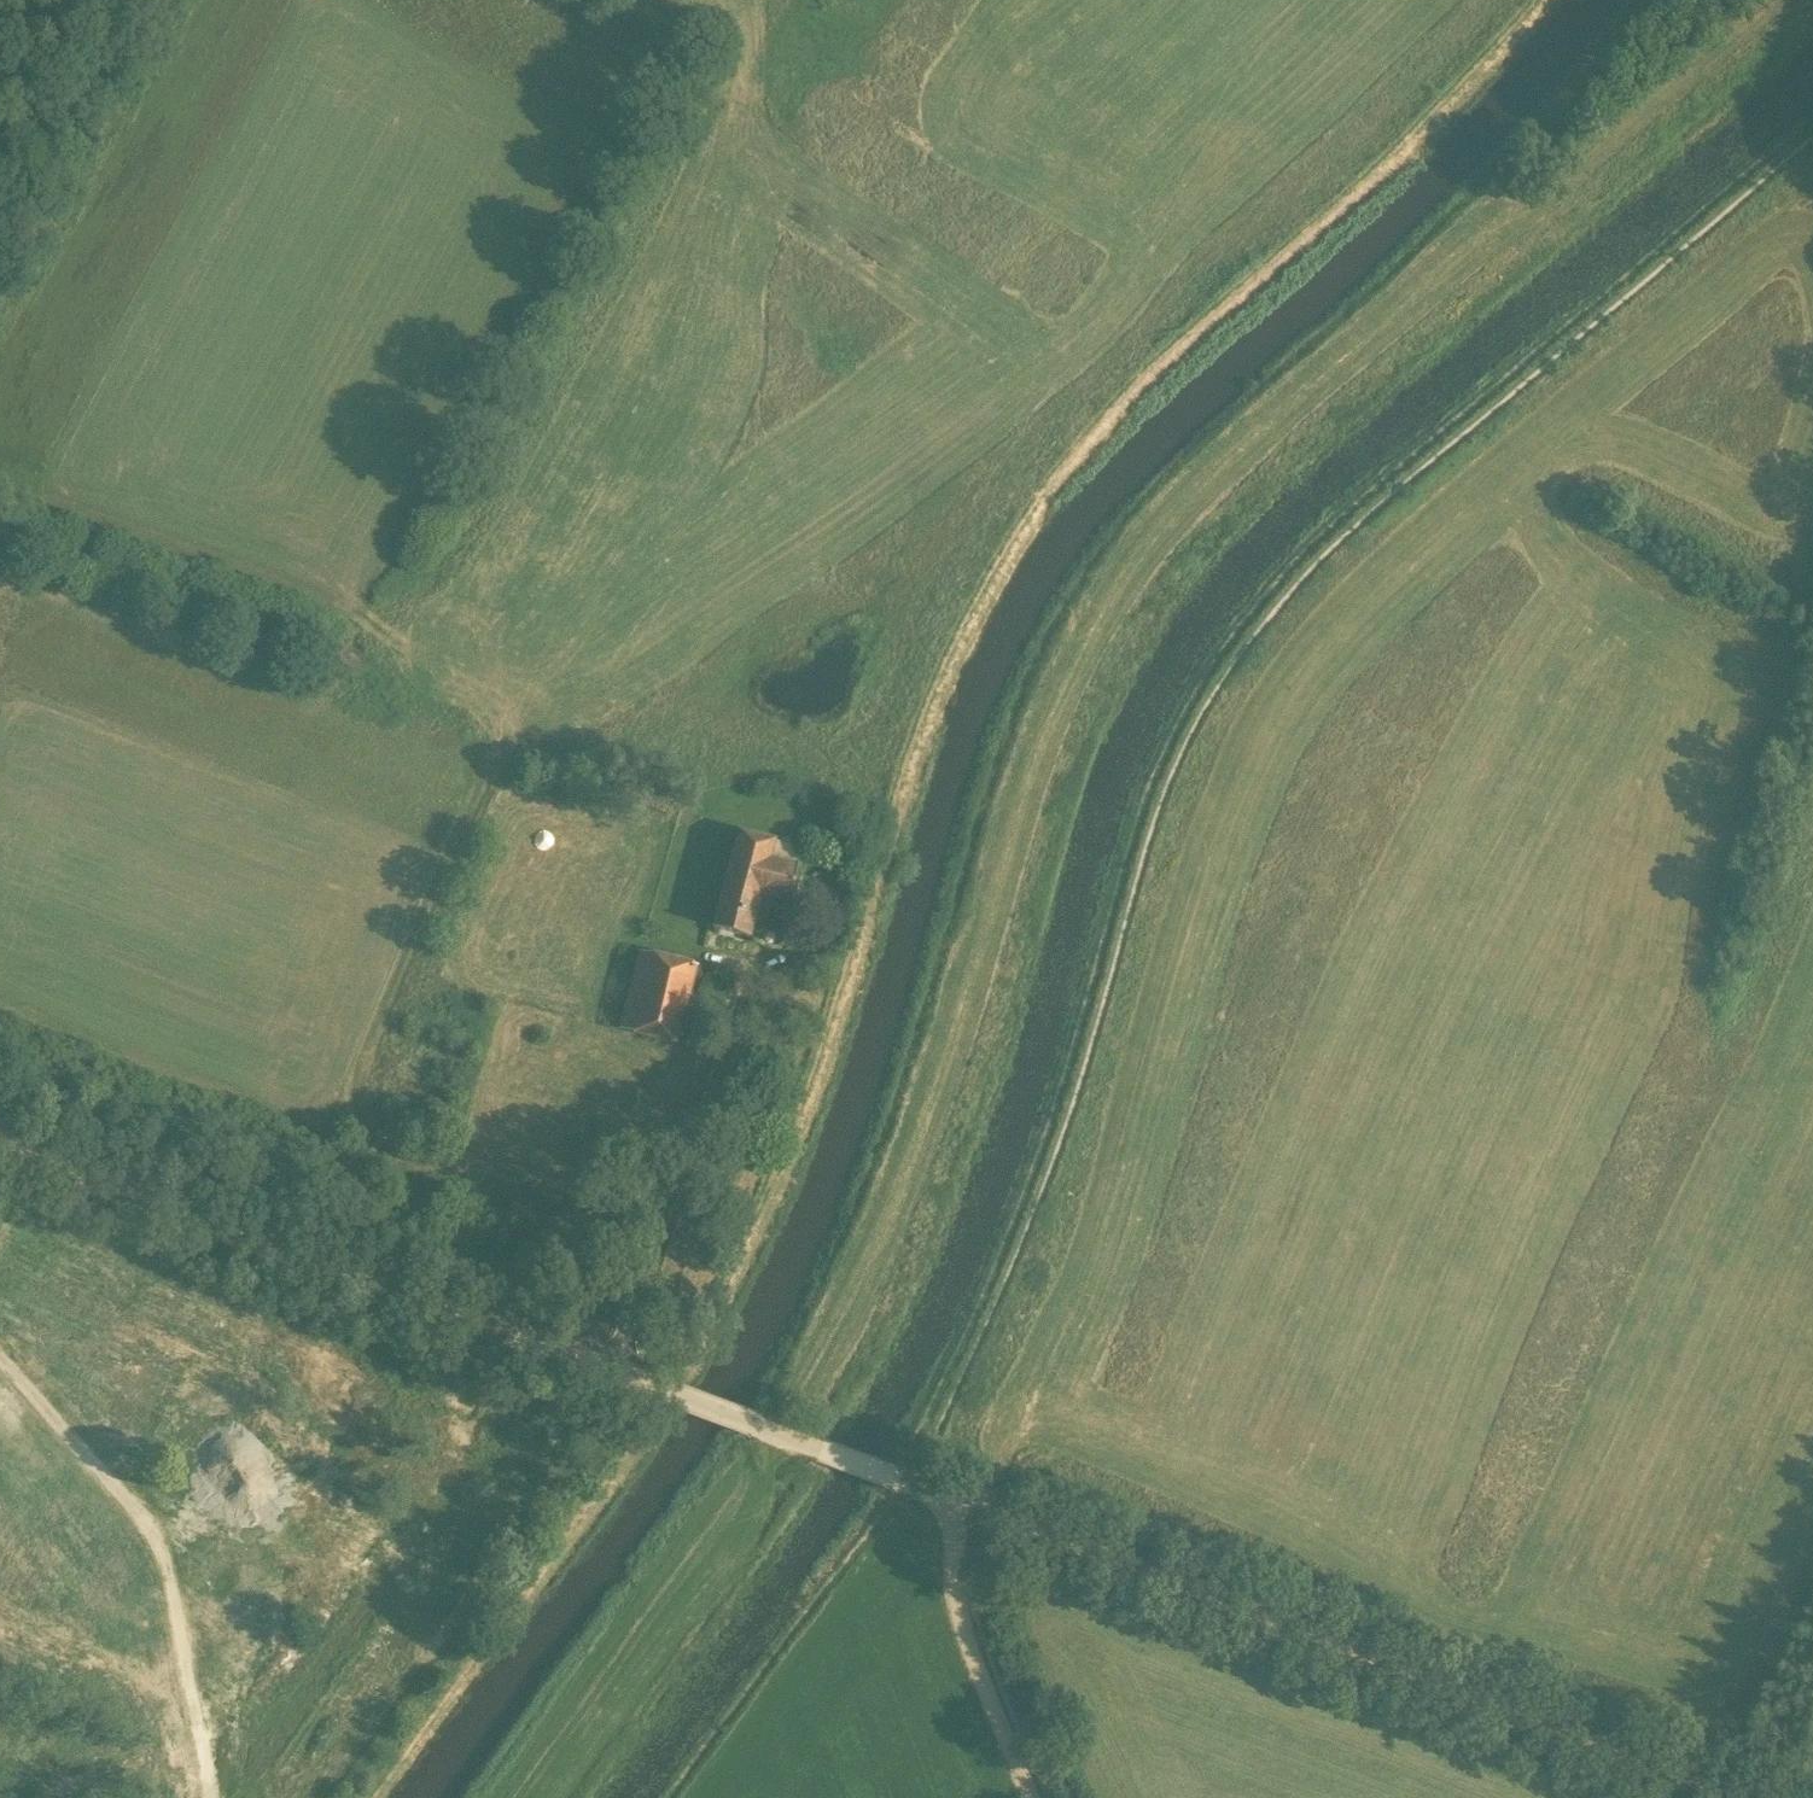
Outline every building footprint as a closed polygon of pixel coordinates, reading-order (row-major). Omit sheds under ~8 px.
[(713,928),(721,930),(749,937),(760,895),(787,902),(797,867),(769,859),(774,841),(738,831),(713,928)] [(677,1044),(698,966),(639,951),(619,1029),(677,1044)]
